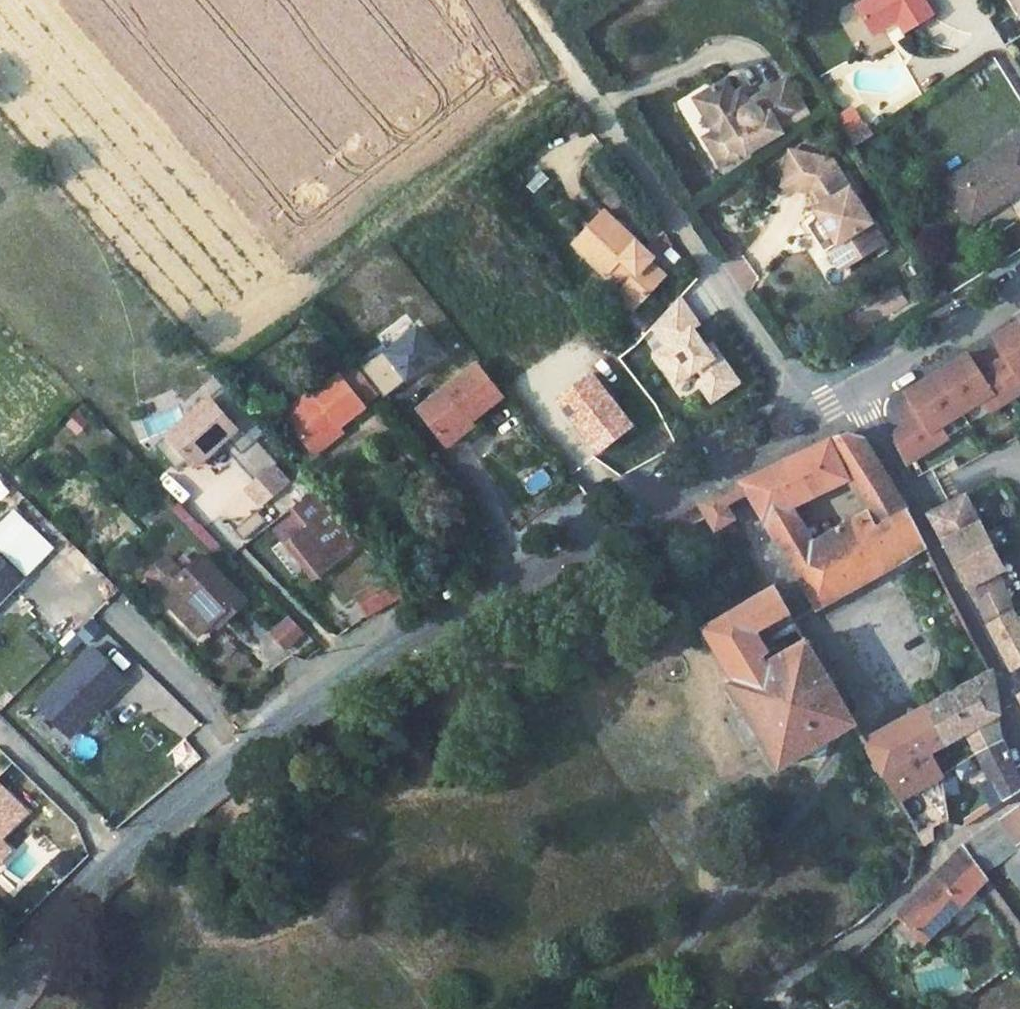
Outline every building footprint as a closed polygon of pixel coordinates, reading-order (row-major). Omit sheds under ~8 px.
[(852,5),(873,37),(893,23),(900,32),(928,13),(919,0),(859,0),(852,5)] [(1019,18),(1019,0),(1009,0),(1019,18)] [(706,140),(723,167),(748,151),(745,147),(779,125),(777,122),(804,105),(783,72),(745,96),(737,84),(730,88),(722,75),(708,83),(703,103),(720,130),(706,140)] [(703,103),(708,83),(692,94),(713,127),(702,134),(706,140),(720,130),(703,103)] [(859,115),(841,128),(849,141),(868,129),(859,115)] [(868,129),(849,141),(855,149),(873,137),(868,129)] [(997,149),(1003,158),(1019,147),(1019,134),(997,149)] [(945,180),(968,217),(993,200),(998,209),(1019,195),(1019,147),(1003,158),(997,149),(945,180)] [(810,211),(822,229),(847,268),(873,251),(861,234),(875,225),(839,171),(815,165),(816,160),(785,154),(779,183),(809,189),(819,205),(810,211)] [(993,200),(968,217),(973,224),(998,209),(993,200)] [(587,249),(609,272),(615,266),(630,282),(627,286),(638,296),(665,271),(649,254),(652,251),(612,208),(584,235),(593,244),(587,249)] [(886,242),(875,225),(861,234),(873,251),(886,242)] [(812,236),(836,275),(847,268),(822,229),(812,236)] [(593,244),(584,235),(578,240),(587,249),(593,244)] [(619,292),(630,303),(638,296),(627,286),(619,292)] [(737,384),(716,355),(710,359),(691,331),(697,327),(678,300),(651,329),(664,348),(653,356),(674,386),(697,370),(703,380),(697,385),(710,403),(737,384)] [(897,411),(907,427),(895,434),(895,442),(907,466),(947,441),(940,429),(984,402),(991,414),(1019,396),(1019,323),(1003,334),(1009,342),(964,370),(958,362),(915,389),(920,397),(897,411)] [(716,355),(710,346),(704,350),(710,359),(716,355)] [(478,372),(420,416),(446,450),(475,429),(505,407),(478,372)] [(344,382),(288,422),(315,457),(343,436),(370,416),(344,382)] [(242,402),(227,384),(211,399),(214,403),(226,416),(242,402)] [(258,441),(268,432),(242,402),(226,416),(214,403),(173,439),(169,435),(156,446),(177,470),(190,459),(196,467),(223,444),(229,439),(243,455),(258,441)] [(475,429),(446,450),(450,456),(480,435),(475,429)] [(846,433),(831,440),(849,478),(868,512),(859,517),(869,533),(908,509),(862,435),(846,433)] [(343,436),(315,457),(322,465),(351,444),(343,436)] [(278,464),(258,441),(243,455),(229,439),(223,444),(257,482),(278,464)] [(775,466),(744,482),(766,520),(793,507),(849,478),(831,440),(775,466)] [(287,486),(273,470),(278,464),(257,482),(248,490),(263,507),(287,486)] [(305,527),(330,504),(317,489),(292,512),(305,527)] [(720,493),(702,502),(714,527),(733,518),(720,493)] [(967,497),(931,512),(984,614),(991,626),(1014,612),(999,574),(1005,570),(967,497)] [(283,519),(277,524),(321,575),(345,555),(326,531),(342,518),(330,504),(305,527),(292,512),(283,519)] [(793,507),(766,520),(788,558),(814,543),(793,507)] [(814,543),(788,558),(816,609),(927,546),(908,509),(869,533),(859,517),(814,543)] [(326,531),(345,555),(364,541),(342,518),(326,531)] [(321,575),(297,549),(288,555),(311,582),(321,575)] [(143,568),(199,627),(218,609),(226,617),(243,599),(199,553),(182,570),(163,550),(143,568)] [(392,576),(372,593),(384,607),(385,606),(407,593),(392,576)] [(0,580),(0,599),(10,589),(0,580)] [(774,584),(700,628),(732,679),(724,682),(774,766),(853,721),(805,638),(803,639),(788,648),(785,643),(776,648),(773,643),(770,644),(764,634),(772,630),(768,624),(790,612),(774,584)] [(364,600),(375,612),(376,612),(384,607),(372,593),(364,600)] [(991,626),(1014,668),(1019,665),(1019,623),(1014,612),(991,626)] [(801,635),(785,643),(788,648),(803,639),(801,635)] [(125,679),(93,647),(38,702),(70,734),(125,679)] [(989,670),(967,682),(989,720),(998,715),(989,670)] [(967,682),(921,708),(942,744),(964,733),(989,720),(967,682)] [(921,708),(864,740),(882,775),(911,760),(942,744),(921,708)] [(989,720),(964,733),(976,755),(1003,739),(998,715),(989,720)] [(976,755),(1000,801),(1019,789),(1019,777),(1003,739),(976,755)] [(911,760),(882,775),(896,802),(924,786),(911,760)] [(29,810),(0,782),(0,840),(29,810)] [(963,783),(941,796),(946,820),(960,825),(978,814),(963,783)] [(924,786),(896,802),(919,846),(932,838),(930,830),(946,820),(941,796),(924,786)] [(1004,817),(1019,838),(1019,805),(1004,817)] [(966,845),(986,874),(999,862),(1019,844),(1019,838),(1004,817),(966,845)] [(13,848),(2,838),(0,840),(0,862),(13,848)] [(999,862),(1014,877),(1019,872),(1019,844),(999,862)] [(966,845),(938,873),(969,903),(991,880),(986,874),(966,845)] [(938,873),(899,911),(900,913),(929,943),(969,903),(938,873)]
